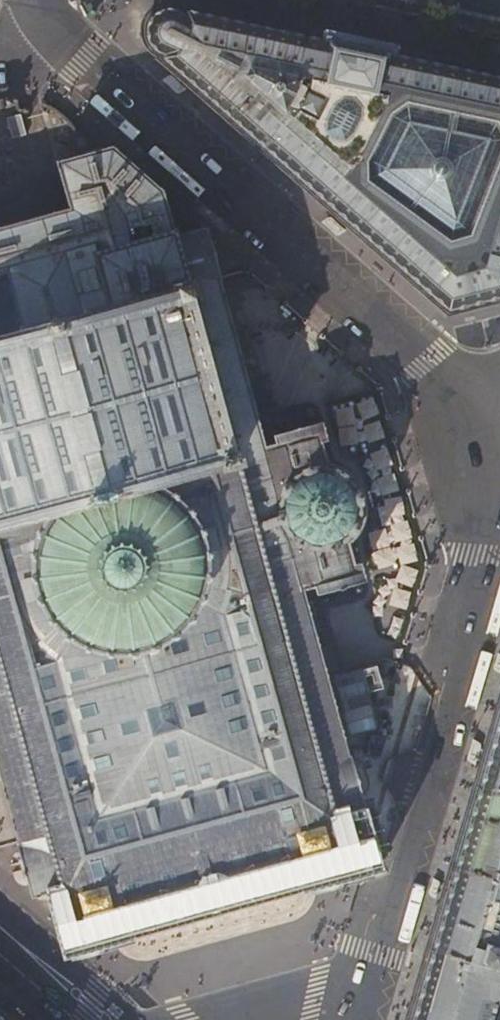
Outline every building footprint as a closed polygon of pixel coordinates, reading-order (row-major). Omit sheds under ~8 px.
[(142,31),(143,38),(144,41),(148,47),(153,52),(159,55),(158,57),(194,89),(252,140),(331,210),(446,312),(499,298),(499,73),(478,68),(393,48),(394,46),(392,45),(393,43),(385,42),(326,28),(326,30),(325,30),(324,33),(307,29),(221,9),(185,1),(184,3),(179,1),(173,0),(165,1),(159,3),(151,9),(149,12),(145,19),(142,27),(142,31)] [(343,846),(336,821),(332,808),(339,806),(346,804),(349,803),(349,805),(357,803),(359,803),(357,796),(354,787),(352,779),(349,768),(347,761),(345,753),(299,585),(314,580),(317,589),(327,585),(326,582),(346,577),(347,580),(349,581),(362,577),(357,561),(352,563),(351,560),(346,562),(341,545),(346,543),(345,541),(350,537),(346,531),(350,527),(352,523),(354,518),(361,520),(362,515),(363,510),(363,503),(356,503),(356,497),(354,492),(352,487),(358,484),(355,479),(352,476),(347,472),(343,476),(337,472),(333,470),(328,469),(327,462),(325,462),(322,460),(319,461),(313,443),(316,442),(318,441),(318,439),(321,437),(317,423),(308,426),(308,427),(308,430),(288,436),(285,432),(275,435),(277,443),(261,448),(214,276),(216,276),(201,224),(173,231),(171,224),(168,225),(160,191),(113,149),(87,155),(57,163),(58,166),(59,166),(71,209),(0,229),(0,763),(22,842),(24,850),(26,860),(28,865),(30,873),(33,884),(35,892),(37,891),(45,889),(44,888),(47,887),(54,885),(58,884),(61,896),(68,922),(70,921),(71,924),(73,924),(75,929),(86,925),(90,924),(89,921),(98,919),(109,915),(110,918),(111,918),(125,914),(125,913),(125,910),(125,908),(126,908),(127,906),(126,903),(136,900),(146,897),(147,900),(148,901),(159,898),(161,896),(160,894),(170,891),(180,888),(181,892),(194,888),(195,887),(194,884),(204,882),(214,879),(216,882),(229,878),(230,877),(229,875),(238,872),(248,869),(249,871),(250,873),(264,869),(266,867),(265,865),(275,862),(284,860),(284,862),(286,863),(288,863),(289,865),(291,865),(292,869),(307,864),(306,861),(316,859),(324,856),(326,860),(329,859),(342,855),(340,851),(343,850),(342,847),(343,846)] [(488,739),(475,783),(499,790),(499,698),(488,739)] [(475,783),(463,822),(451,865),(499,878),(499,790),(475,783)] [(451,865),(441,902),(428,947),(499,967),(499,878),(451,865)] [(428,947),(414,993),(406,1019),(499,1019),(499,967),(428,947)] [(0,1010),(0,1019),(11,1019),(0,1010)]
